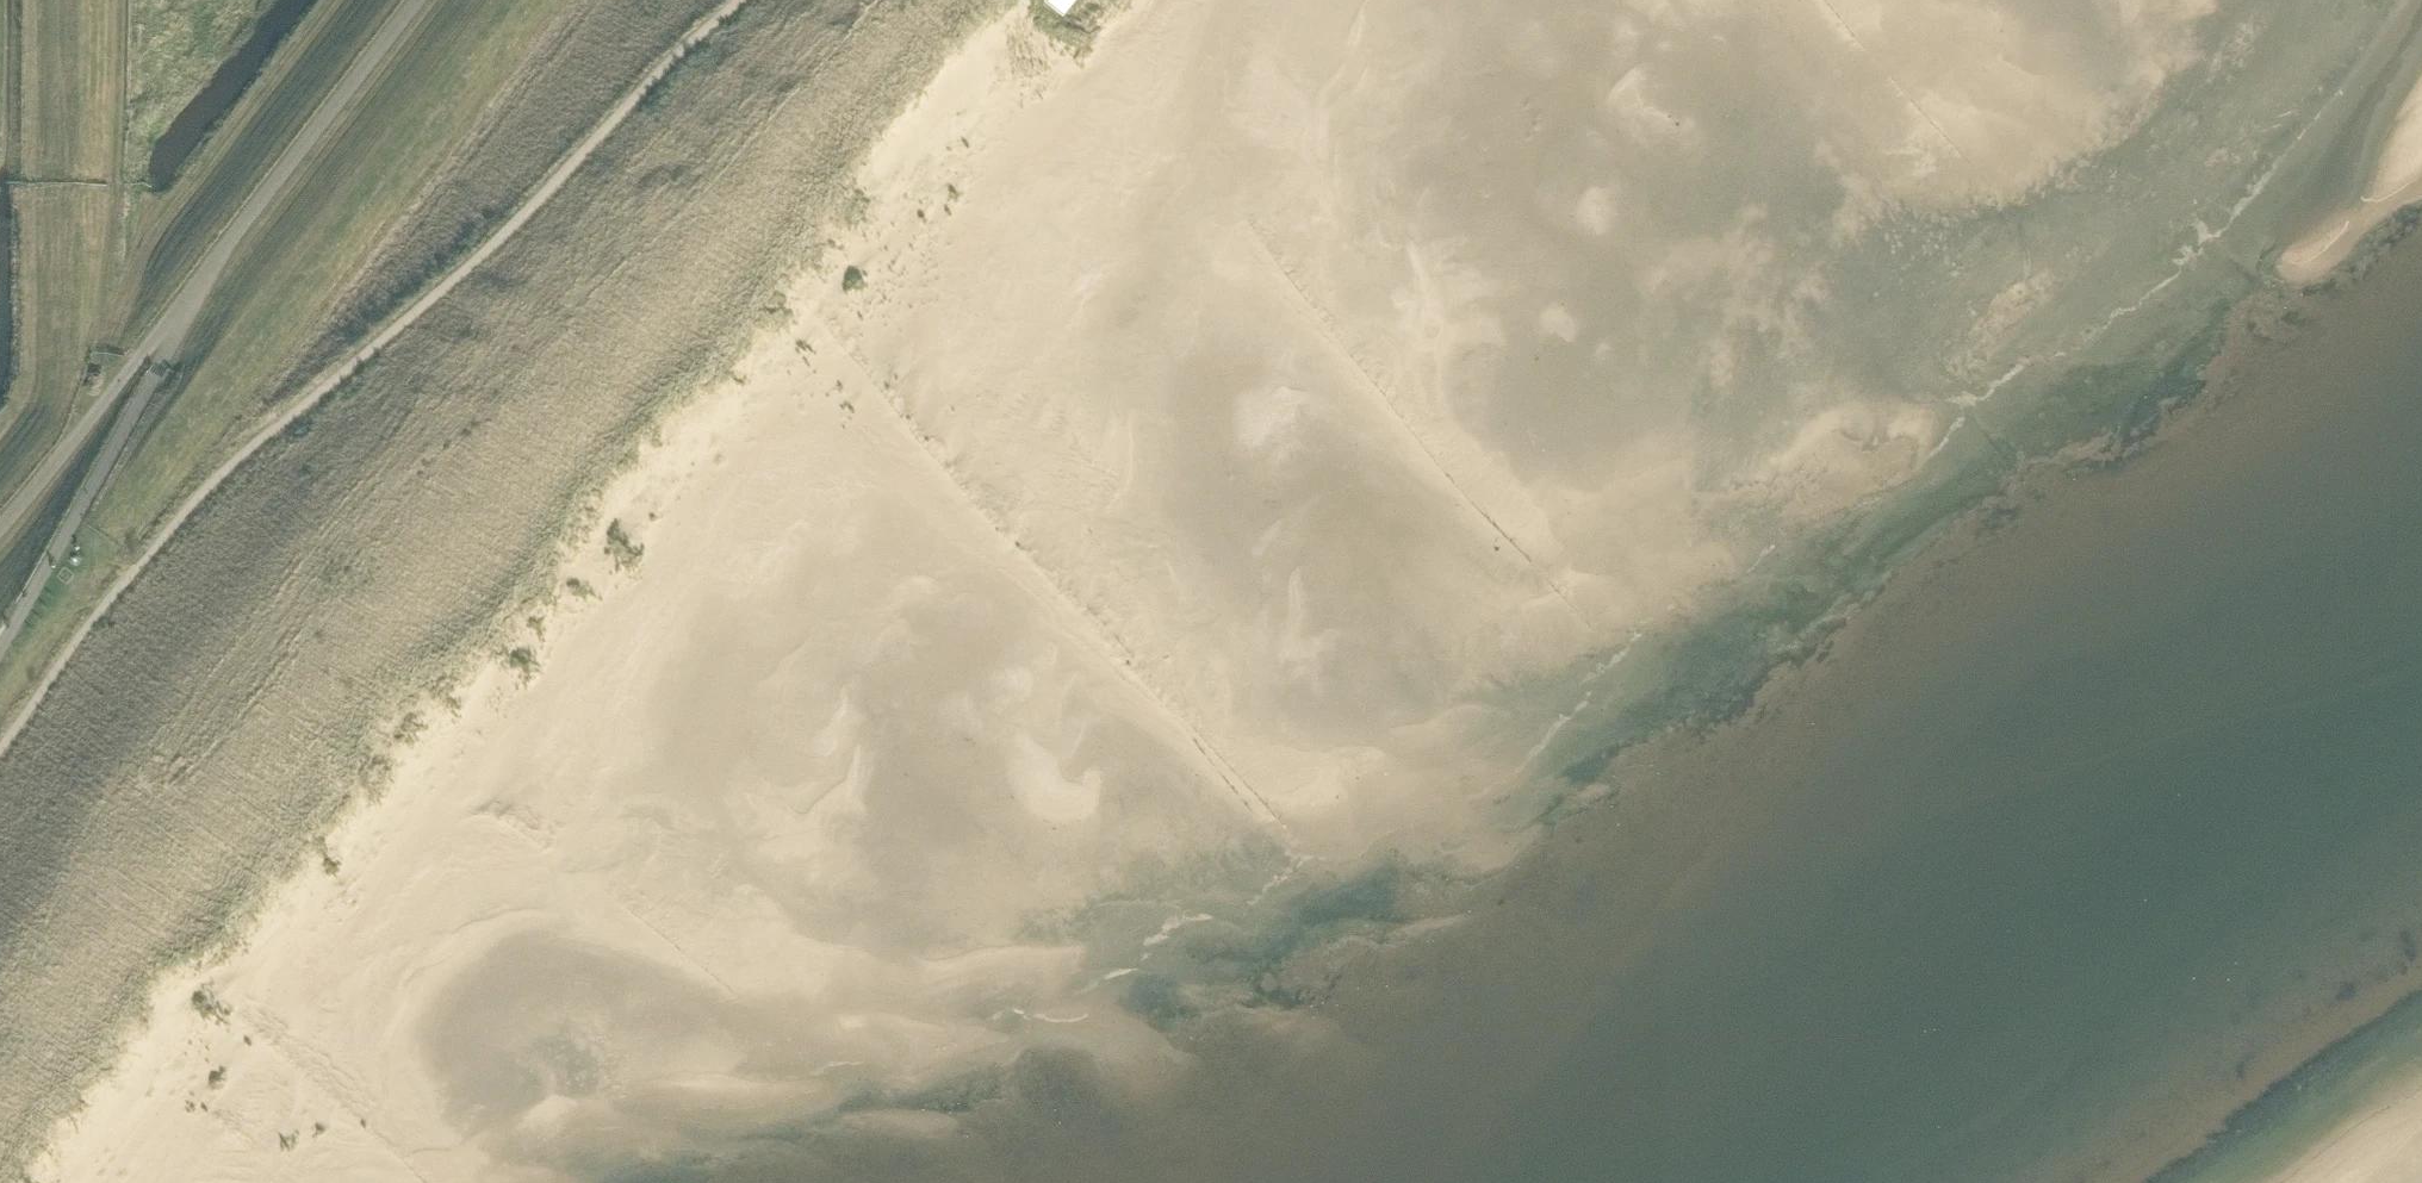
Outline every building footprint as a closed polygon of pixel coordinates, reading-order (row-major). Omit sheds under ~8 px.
[(1049,3),(1069,19),(1084,0),(1052,0),(1049,3)]
